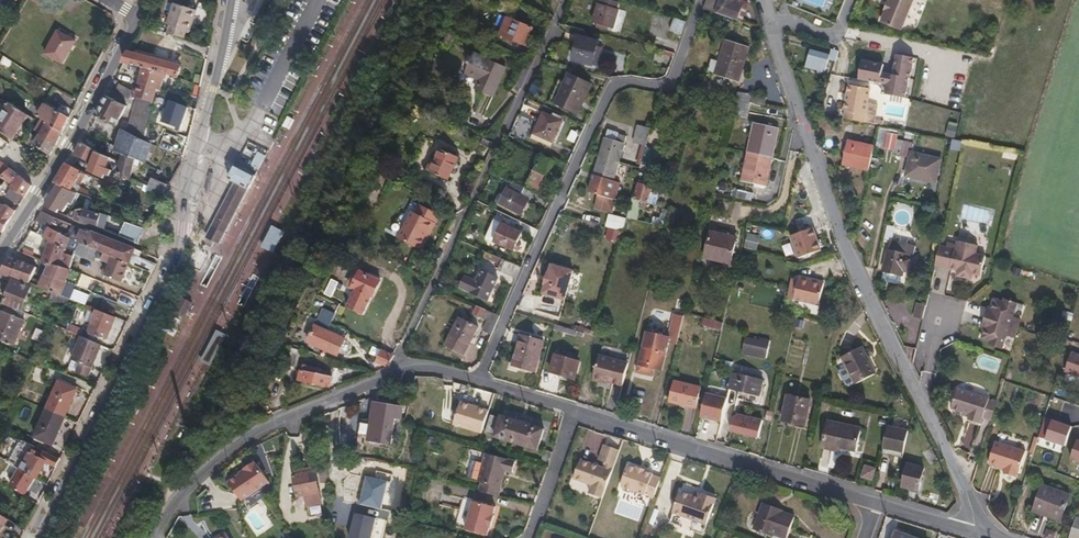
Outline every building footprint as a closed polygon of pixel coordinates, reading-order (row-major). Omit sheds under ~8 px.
[(187,30),(195,8),(172,0),(165,21),(168,23),(165,31),(181,37),(184,28),(187,30)] [(732,0),(705,0),(701,9),(736,20),(742,6),(732,2),(732,0)] [(914,0),(888,0),(888,1),(884,10),(879,21),(901,30),(914,0)] [(613,7),(594,2),(593,7),(600,9),(597,18),(602,19),(601,24),(608,26),(613,7)] [(589,21),(596,23),(601,24),(602,19),(597,18),(600,9),(593,7),(589,21)] [(676,32),(680,19),(670,16),(665,29),(676,32)] [(524,44),(531,27),(509,18),(502,36),(524,44)] [(61,64),(74,41),(56,31),(43,54),(61,64)] [(590,65),(597,42),(578,37),(570,60),(590,65)] [(737,82),(748,47),(723,39),(715,62),(711,73),(711,74),(737,82)] [(833,62),(836,52),(830,50),(828,57),(807,50),(803,67),(812,70),(815,63),(825,66),(827,60),(833,62)] [(128,51),(122,62),(142,67),(162,72),(175,76),(178,63),(128,51)] [(490,97),(504,68),(473,54),(464,74),(478,81),(474,90),(490,97)] [(886,95),(907,99),(915,58),(896,54),(894,67),(863,61),(859,79),(888,85),(886,95)] [(708,60),(704,71),(711,73),(715,62),(708,60)] [(823,73),(825,66),(815,63),(812,70),(823,73)] [(153,90),(157,91),(162,72),(142,67),(135,91),(134,97),(149,100),(150,100),(151,96),(153,90)] [(577,112),(590,84),(567,73),(562,85),(566,86),(558,103),(577,112)] [(558,103),(566,86),(562,85),(554,101),(558,103)] [(864,122),(869,89),(848,85),(843,111),(844,111),(843,119),(864,122)] [(751,96),(738,94),(737,100),(750,102),(751,96)] [(119,115),(124,105),(105,95),(94,115),(113,125),(119,115)] [(766,99),(751,96),(750,102),(751,102),(765,105),(766,99)] [(128,120),(125,132),(125,133),(137,138),(149,100),(134,97),(128,120)] [(732,113),(747,117),(751,102),(750,102),(737,100),(736,99),(735,101),(732,113)] [(13,105),(9,102),(0,116),(0,131),(11,139),(26,115),(13,105)] [(68,117),(57,109),(49,123),(62,131),(68,117)] [(552,141),(561,121),(543,113),(534,133),(552,141)] [(113,125),(123,131),(125,132),(128,120),(119,115),(113,125)] [(55,143),(62,131),(49,123),(46,121),(40,133),(55,143)] [(764,186),(777,128),(755,122),(742,182),(764,186)] [(646,145),(650,128),(637,125),(633,142),(639,143),(646,145)] [(896,151),(900,133),(881,129),(878,147),(896,151)] [(122,132),(113,151),(121,154),(133,158),(143,162),(149,142),(137,138),(125,133),(122,132)] [(49,155),(55,143),(40,133),(32,144),(49,155)] [(616,140),(605,137),(599,156),(618,161),(626,136),(618,134),(616,140)] [(910,152),(912,142),(901,140),(898,155),(908,157),(905,175),(935,181),(940,158),(910,152)] [(90,162),(91,161),(96,150),(80,141),(73,155),(90,162)] [(869,169),(874,147),(848,141),(843,163),(869,169)] [(640,165),(646,145),(639,143),(633,164),(640,165)] [(446,180),(457,157),(440,149),(429,173),(446,180)] [(105,168),(110,157),(96,150),(91,161),(105,168)] [(116,174),(128,179),(133,158),(121,154),(119,161),(116,174)] [(620,182),(612,180),(618,161),(599,156),(588,192),(599,195),(595,206),(611,211),(620,182)] [(550,163),(551,162),(541,157),(529,184),(539,188),(547,169),(553,172),(556,165),(550,163)] [(12,184),(11,185),(24,195),(31,184),(0,160),(0,177),(1,176),(12,184)] [(109,171),(110,170),(105,168),(91,161),(90,162),(86,170),(101,177),(103,173),(108,175),(109,171)] [(65,162),(53,181),(56,183),(64,188),(69,190),(80,172),(67,164),(65,162)] [(231,180),(236,182),(230,193),(225,203),(219,214),(206,239),(221,247),(228,233),(229,230),(231,228),(234,222),(239,211),(245,201),(257,176),(238,166),(231,180)] [(166,183),(155,178),(151,177),(146,186),(161,192),(166,183)] [(69,190),(64,188),(56,183),(43,205),(55,212),(56,211),(62,201),(68,205),(76,192),(69,190)] [(522,196),(524,190),(511,183),(509,189),(507,188),(499,204),(522,215),(530,200),(522,196)] [(654,203),(659,189),(639,183),(634,197),(654,203)] [(4,195),(19,204),(24,195),(11,185),(4,195)] [(750,202),(752,195),(737,191),(734,199),(750,202)] [(637,219),(641,205),(630,201),(626,217),(637,219)] [(4,203),(3,206),(0,211),(0,230),(1,230),(13,210),(4,203)] [(430,232),(438,214),(418,205),(414,213),(410,211),(397,239),(418,249),(424,237),(427,231),(430,232)] [(96,226),(100,213),(82,208),(77,209),(75,219),(96,226)] [(35,219),(48,226),(53,228),(58,219),(41,210),(35,219)] [(611,214),(604,238),(619,242),(626,218),(611,214)] [(68,227),(70,223),(59,219),(56,225),(62,228),(63,225),(68,227)] [(494,242),(502,224),(493,220),(485,238),(494,242)] [(113,233),(115,228),(104,223),(102,228),(113,233)] [(513,251),(521,232),(502,223),(502,224),(494,242),(513,251)] [(56,265),(69,237),(53,228),(48,226),(43,236),(47,239),(40,261),(56,265)] [(76,240),(111,256),(127,263),(128,262),(149,271),(154,261),(138,254),(140,250),(135,248),(119,241),(82,227),(76,240)] [(274,227),(263,248),(275,254),(286,233),(274,227)] [(797,260),(820,252),(813,230),(790,238),(797,260)] [(711,233),(704,259),(717,262),(724,236),(711,233)] [(730,265),(736,239),(724,236),(717,262),(730,265)] [(977,252),(979,244),(958,239),(957,243),(948,241),(947,246),(940,244),(936,264),(951,268),(952,267),(959,268),(958,275),(972,278),(974,270),(982,272),(986,254),(977,252)] [(911,258),(914,249),(889,243),(882,273),(901,276),(902,273),(911,275),(915,259),(911,258)] [(515,279),(521,267),(489,253),(487,256),(491,258),(490,259),(501,264),(498,270),(514,277),(515,279)] [(7,279),(11,281),(12,279),(13,277),(27,282),(35,266),(11,257),(8,256),(0,267),(0,282),(1,282),(2,281),(5,282),(7,279)] [(102,273),(119,280),(127,263),(111,256),(102,273)] [(44,270),(42,274),(63,280),(69,268),(56,265),(40,261),(37,267),(44,270)] [(564,299),(573,270),(551,263),(549,272),(547,272),(544,283),(545,284),(543,293),(564,299)] [(489,275),(489,274),(480,270),(476,281),(464,276),(460,286),(488,298),(497,278),(489,275)] [(363,315),(380,281),(359,271),(356,277),(352,276),(348,285),(351,287),(343,305),(363,315)] [(42,274),(37,286),(50,291),(58,294),(63,280),(42,274)] [(325,297),(333,282),(326,278),(317,294),(325,297)] [(12,279),(11,281),(4,296),(0,294),(0,302),(19,310),(29,286),(12,279)] [(808,280),(808,282),(797,279),(797,281),(795,290),(789,288),(787,299),(819,306),(824,284),(808,280)] [(791,279),(789,288),(795,290),(797,281),(791,279)] [(64,305),(67,297),(58,294),(50,291),(47,298),(64,305)] [(175,312),(186,317),(192,303),(181,298),(175,312)] [(1015,317),(1020,303),(1006,299),(1005,302),(997,299),(993,309),(990,308),(983,327),(987,328),(983,339),(991,341),(990,345),(1003,349),(1008,336),(1016,338),(1022,319),(1015,317)] [(923,318),(926,306),(918,304),(915,316),(923,318)] [(494,327),(499,316),(479,307),(475,315),(491,321),(490,325),(494,327)] [(104,337),(114,316),(97,308),(86,330),(104,337)] [(21,318),(0,310),(0,340),(10,344),(21,318)] [(667,336),(646,331),(642,348),(646,349),(648,341),(660,344),(658,351),(665,353),(668,342),(675,344),(682,316),(673,313),(667,336)] [(468,345),(477,326),(458,317),(443,346),(459,354),(464,343),(468,345)] [(574,336),(576,330),(555,323),(553,329),(574,336)] [(336,355),(343,339),(325,330),(318,346),(336,355)] [(918,346),(921,333),(912,331),(910,344),(918,346)] [(226,336),(217,332),(201,362),(210,366),(226,336)] [(532,372),(542,341),(521,335),(511,367),(532,372)] [(86,375),(99,344),(79,336),(70,358),(77,361),(73,370),(86,375)] [(759,338),(758,341),(746,337),(742,355),(745,356),(746,353),(765,358),(770,341),(759,338)] [(648,341),(646,349),(642,348),(636,371),(648,374),(650,368),(660,371),(665,353),(658,351),(660,344),(648,341)] [(459,354),(463,355),(468,345),(464,343),(459,354)] [(864,346),(842,356),(855,383),(877,373),(864,346)] [(294,366),(299,350),(290,348),(285,364),(294,366)] [(390,360),(393,355),(379,348),(374,360),(387,366),(390,360)] [(624,376),(628,363),(598,355),(592,378),(593,381),(600,383),(603,381),(608,382),(622,386),(624,376)] [(310,372),(311,367),(302,365),(297,381),(328,387),(331,376),(310,372)] [(570,390),(576,372),(552,365),(546,383),(570,390)] [(759,396),(763,380),(733,372),(728,389),(759,396)] [(63,415),(75,388),(57,379),(45,407),(63,415)] [(694,407),(699,388),(674,381),(669,401),(694,407)] [(993,402),(994,400),(963,389),(955,409),(966,412),(973,415),(972,418),(971,420),(984,425),(985,420),(987,420),(988,418),(993,402)] [(726,397),(705,393),(699,417),(720,422),(726,397)] [(804,424),(810,399),(787,394),(781,418),(804,424)] [(402,408),(373,402),(371,413),(393,417),(398,418),(400,418),(402,408)] [(447,434),(454,406),(441,402),(434,427),(438,428),(438,431),(447,434)] [(485,418),(488,411),(460,402),(453,425),(481,433),(485,418)] [(996,421),(1001,405),(993,402),(988,418),(996,421)] [(50,443),(63,416),(45,408),(32,435),(50,443)] [(387,444),(393,417),(371,413),(370,420),(360,418),(356,438),(387,444)] [(733,416),(729,431),(757,437),(761,419),(736,414),(733,416)] [(535,450),(542,429),(500,415),(499,418),(489,415),(483,433),(535,450)] [(827,420),(822,447),(840,450),(844,446),(856,448),(860,426),(827,420)] [(903,452),(909,426),(888,422),(882,448),(903,452)] [(620,449),(623,440),(609,436),(606,445),(620,449)] [(318,446),(318,437),(302,437),(302,446),(318,446)] [(386,448),(387,444),(356,438),(355,443),(386,448)] [(1021,475),(1029,453),(999,443),(991,465),(1006,470),(1005,473),(1018,478),(1019,474),(1021,475)] [(31,444),(19,468),(33,476),(35,477),(45,460),(54,465),(58,457),(31,444)] [(600,498),(618,450),(602,445),(596,460),(603,463),(601,468),(578,460),(571,479),(590,485),(586,494),(600,498)] [(548,464),(551,452),(543,450),(540,461),(548,464)] [(511,473),(514,461),(484,453),(476,482),(479,483),(476,492),(495,497),(502,471),(511,473)] [(245,467),(246,469),(235,477),(235,484),(235,488),(244,500),(271,481),(258,461),(257,462),(255,460),(245,467)] [(919,490),(925,468),(908,464),(903,487),(919,490)] [(634,467),(634,468),(626,465),(618,486),(620,487),(620,490),(626,492),(631,490),(652,497),(659,478),(650,475),(650,474),(642,471),(643,470),(634,467)] [(871,480),(875,468),(865,465),(861,477),(871,480)] [(312,498),(312,493),(318,492),(314,471),(309,472),(309,469),(304,470),(304,473),(293,475),(297,496),(305,495),(305,499),(312,498)] [(34,496),(43,482),(35,477),(33,476),(24,490),(34,496)] [(386,481),(365,476),(358,504),(379,509),(386,481)] [(1061,517),(1068,496),(1042,485),(1032,512),(1043,515),(1044,511),(1061,517)] [(695,494),(695,495),(681,490),(673,512),(706,525),(716,498),(702,493),(701,494),(700,496),(695,494)] [(306,506),(320,503),(318,492),(312,493),(312,498),(305,499),(306,506)] [(489,517),(492,509),(470,502),(463,530),(484,536),(487,528),(488,529),(491,517),(489,517)] [(775,508),(763,503),(753,530),(771,536),(772,534),(784,537),(786,537),(794,517),(780,512),(774,510),(775,508)] [(1059,521),(1061,517),(1044,511),(1043,515),(1059,521)] [(1076,517),(1069,536),(1074,537),(1078,537),(1078,518),(1076,517)] [(365,529),(352,525),(348,537),(362,537),(365,529)]
